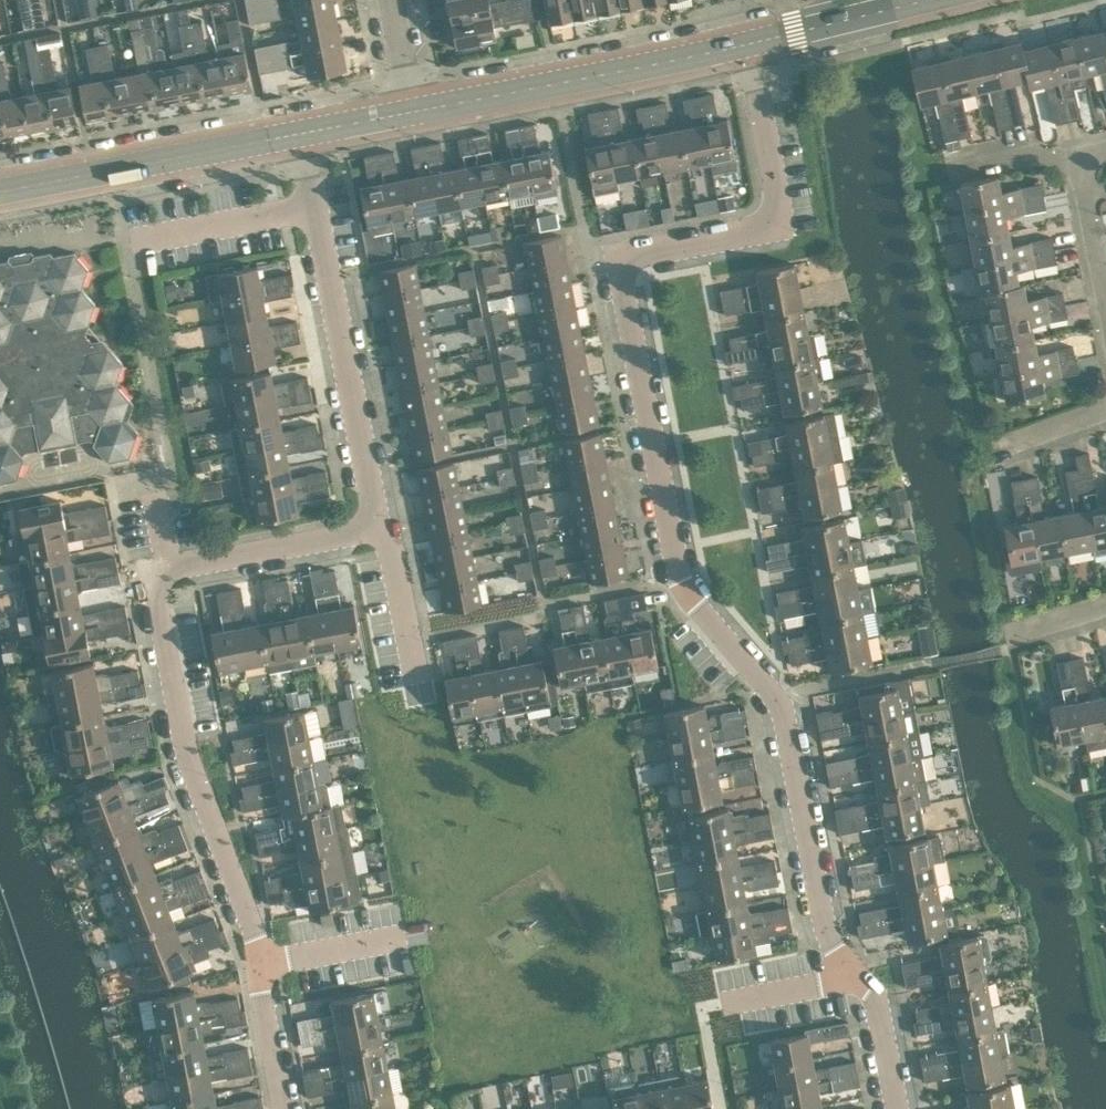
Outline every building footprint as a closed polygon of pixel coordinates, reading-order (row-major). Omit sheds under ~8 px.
[(21,10),(22,10),(25,26),(35,24),(30,0),(19,0),(21,10)] [(35,24),(47,22),(42,0),(30,0),(35,24)] [(79,1),(82,16),(92,14),(89,0),(78,0),(79,1)] [(92,14),(93,14),(102,12),(99,0),(89,0),(92,14)] [(249,7),(251,20),(265,18),(287,14),(286,12),(297,10),(299,23),(338,16),(334,0),(287,0),(262,5),(262,4),(249,7)] [(453,19),(538,3),(537,0),(491,0),(490,0),(449,0),(453,19)] [(550,18),(574,14),(571,0),(546,0),(550,18)] [(574,14),(598,9),(596,0),(571,0),(574,14)] [(598,9),(621,5),(620,0),(596,0),(598,9)] [(538,3),(453,19),(458,43),(462,43),(462,45),(464,47),(478,44),(480,42),(479,39),(497,36),(494,23),(510,20),(510,21),(540,15),(538,3)] [(188,4),(179,6),(182,22),(191,20),(188,4)] [(152,11),(141,13),(143,25),(154,22),(152,11)] [(141,13),(130,15),(132,27),(143,25),(141,13)] [(232,37),(219,40),(222,53),(229,89),(253,85),(239,15),(228,17),(232,37)] [(291,37),(255,43),(258,57),(272,54),(342,40),(338,16),(299,23),(302,37),(292,39),(291,37)] [(202,18),(191,20),(205,94),(229,89),(222,53),(209,56),(202,18)] [(185,48),(172,50),(174,57),(175,62),(182,98),(205,94),(191,20),(182,22),(180,22),(185,48)] [(158,44),(154,22),(143,25),(158,103),(182,98),(175,62),(174,57),(170,58),(167,55),(164,45),(162,43),(158,44)] [(140,69),(128,71),(135,107),(158,103),(143,25),(132,27),(140,69)] [(1077,34),(1086,70),(1100,67),(1104,83),(1105,92),(1105,36),(1104,27),(1077,34)] [(61,29),(37,34),(54,123),(78,119),(72,83),(58,85),(50,43),(64,40),(61,29)] [(36,89),(24,92),(31,128),(54,123),(37,34),(26,36),(36,89)] [(1077,34),(1050,40),(1069,117),(1082,114),(1076,89),(1074,84),(1089,81),(1086,70),(1077,34)] [(1022,38),(994,45),(1012,122),(1025,119),(1019,94),(1015,78),(1029,75),(1030,75),(1023,47),(1024,47),(1022,38)] [(109,40),(98,42),(111,112),(135,107),(128,71),(116,74),(109,40)] [(342,40),(272,54),(274,67),(296,63),(296,61),(307,59),(309,73),(347,66),(342,40)] [(1024,47),(1023,47),(1030,75),(1029,75),(1031,83),(1047,80),(1051,95),(1050,95),(1056,121),(1057,120),(1069,117),(1050,40),(1024,47)] [(93,78),(80,81),(87,117),(111,112),(98,42),(87,45),(93,78)] [(994,45),(967,51),(976,88),(990,84),(994,100),(993,100),(1000,125),(1012,122),(994,45)] [(967,51),(940,58),(959,135),(960,135),(972,132),(966,107),(965,107),(962,91),(976,88),(967,51)] [(272,54),(258,57),(261,70),(274,67),(272,54)] [(0,59),(0,95),(7,132),(31,128),(24,92),(11,94),(4,58),(0,59)] [(913,64),(922,101),(937,97),(940,113),(946,138),(959,135),(940,58),(913,64)] [(714,90),(699,93),(711,159),(713,169),(738,164),(736,154),(728,116),(719,118),(716,103),(714,90)] [(693,123),(681,126),(688,163),(711,159),(699,93),(684,96),(686,109),(690,108),(693,123)] [(667,99),(652,102),(665,168),(688,163),(681,126),(669,128),(666,113),(670,112),(667,99)] [(646,132),(634,135),(641,172),(665,168),(652,102),(637,105),(639,118),(643,117),(646,132)] [(619,103),(604,106),(618,177),(641,172),(634,135),(625,136),(623,121),(620,108),(619,103)] [(587,144),(586,144),(594,182),(595,189),(619,185),(618,177),(604,106),(589,109),(590,114),(592,127),(595,142),(587,144)] [(535,120),(520,123),(533,188),(534,192),(537,194),(558,190),(557,183),(550,146),(541,148),(538,134),(536,124),(535,120)] [(511,154),(503,156),(510,193),(533,188),(520,123),(506,125),(507,130),(509,143),(512,142),(513,151),(511,154)] [(488,129),(473,132),(474,136),(486,197),(510,193),(503,156),(494,158),(492,146),(489,133),(488,129)] [(467,163),(456,165),(463,202),(486,197),(474,136),(473,132),(459,135),(460,139),(462,152),(465,151),(467,163)] [(959,135),(946,138),(948,147),(962,144),(960,135),(959,135)] [(441,138),(426,141),(439,206),(463,202),(456,165),(447,167),(445,155),(442,143),(441,138)] [(417,172),(409,174),(416,211),(439,206),(426,141),(412,144),(413,149),(415,161),(417,172)] [(394,147),(380,150),(393,216),(416,211),(409,174),(400,176),(398,164),(394,147)] [(370,181),(361,183),(370,227),(375,230),(395,226),(393,216),(380,150),(365,153),(366,158),(368,170),(370,181)] [(998,173),(961,180),(966,208),(1044,193),(1042,180),(1019,184),(1019,185),(1001,189),(998,173)] [(733,191),(719,194),(722,208),(736,205),(733,191)] [(1044,193),(966,208),(971,235),(1009,228),(1006,212),(1023,209),(1024,210),(1047,206),(1044,193)] [(707,196),(696,198),(699,212),(709,210),(707,196)] [(633,207),(624,208),(628,226),(637,224),(633,207)] [(673,207),(661,209),(663,219),(675,217),(673,207)] [(558,209),(548,211),(551,225),(561,223),(558,209)] [(538,215),(526,217),(529,229),(540,227),(538,215)] [(504,221),(492,224),(494,237),(507,234),(504,221)] [(1009,228),(971,235),(977,262),(1055,246),(1053,233),(1029,238),(1029,239),(1012,243),(1009,228)] [(479,229),(469,231),(470,241),(481,239),(479,229)] [(562,232),(526,239),(531,263),(567,256),(562,232)] [(444,235),(430,238),(433,248),(446,245),(444,235)] [(421,237),(402,240),(404,254),(424,251),(421,237)] [(977,262),(966,264),(971,291),(986,288),(1019,282),(1019,281),(1016,266),(1034,263),(1034,264),(1058,259),(1055,246),(977,262)] [(19,476),(25,455),(23,452),(26,449),(90,436),(95,438),(94,441),(109,458),(131,454),(140,428),(129,416),(134,400),(118,381),(124,361),(103,337),(93,339),(86,331),(96,301),(83,286),(89,266),(75,249),(54,253),(51,249),(0,259),(0,480),(19,476)] [(567,256),(531,263),(536,287),(572,280),(567,256)] [(416,260),(380,267),(385,292),(421,285),(416,260)] [(498,260),(484,263),(485,272),(500,269),(498,260)] [(757,280),(721,287),(723,299),(732,297),(800,284),(795,260),(758,267),(759,276),(757,280)] [(258,262),(208,272),(213,296),(224,294),(291,281),(291,282),(295,281),(293,270),(288,271),(261,276),(258,262)] [(475,265),(460,268),(461,277),(476,274),(475,265)] [(500,269),(485,272),(487,281),(502,278),(500,269)] [(476,274),(461,277),(463,285),(478,282),(476,274)] [(175,279),(166,282),(169,295),(179,293),(175,279)] [(572,280),(536,287),(540,310),(576,303),(572,280)] [(1019,282),(986,288),(987,289),(992,316),(1066,302),(1063,289),(1044,292),(1045,294),(1027,297),(1024,280),(1019,281),(1019,282)] [(291,281),(224,294),(228,317),(268,310),(265,297),(293,292),(291,282),(291,281)] [(800,284),(732,297),(734,310),(762,304),(765,307),(767,315),(804,308),(800,284)] [(421,285),(385,292),(389,315),(425,308),(421,285)] [(510,292),(490,296),(492,307),(512,303),(510,292)] [(732,297),(723,299),(726,311),(734,310),(732,297)] [(1066,302),(992,316),(997,343),(1034,336),(1031,320),(1049,317),(1050,318),(1068,315),(1066,302)] [(576,303),(540,310),(545,334),(581,327),(576,303)] [(508,307),(493,310),(494,319),(509,316),(508,307)] [(425,308),(389,315),(394,339),(430,332),(425,308)] [(739,332),(730,334),(732,346),(741,344),(809,331),(804,308),(767,315),(768,323),(766,327),(739,332)] [(268,310),(228,317),(233,341),(300,328),(298,318),(270,323),(268,310)] [(484,312),(469,315),(471,324),(486,321),(484,312)] [(509,316),(494,319),(496,327),(511,324),(509,316)] [(486,321),(471,324),(472,332),(487,329),(486,321)] [(581,327),(545,334),(549,357),(585,350),(581,327)] [(300,328),(233,341),(238,365),(277,357),(274,344),(302,339),(300,328)] [(809,331),(741,344),(744,356),(770,351),(772,363),(776,362),(817,354),(819,351),(815,333),(812,331),(809,331)] [(430,332),(394,339),(398,362),(434,355),(430,332)] [(1034,336),(997,343),(1003,370),(1076,356),(1074,342),(1055,346),(1055,348),(1037,351),(1034,336)] [(732,346),(726,347),(729,359),(744,356),(741,344),(732,346)] [(585,350),(549,357),(554,381),(590,374),(585,350)] [(517,354),(502,357),(504,366),(519,363),(517,354)] [(775,374),(740,381),(742,393),(818,378),(821,377),(823,374),(820,355),(817,354),(776,362),(778,370),(775,374)] [(434,355),(398,362),(403,386),(439,378),(434,355)] [(1076,356),(1003,370),(1008,398),(1045,390),(1042,374),(1060,371),(1060,372),(1079,369),(1076,356)] [(493,359),(478,362),(480,371),(495,368),(493,359)] [(519,363),(504,366),(505,374),(520,371),(519,363)] [(271,368),(222,377),(227,401),(238,399),(311,385),(308,373),(288,377),(289,378),(274,381),(271,368)] [(495,368),(480,371),(481,379),(497,376),(495,368)] [(590,374),(554,381),(559,404),(595,397),(590,374)] [(439,378),(403,386),(408,409),(444,402),(439,378)] [(818,378),(742,393),(744,405),(781,398),(784,401),(786,410),(823,403),(818,378)] [(195,380),(183,382),(185,394),(197,392),(195,380)] [(740,381),(734,382),(736,394),(742,393),(740,381)] [(311,385),(238,399),(243,423),(280,416),(278,403),(293,400),(293,401),(313,397),(311,385)] [(595,397),(559,404),(563,428),(599,421),(595,397)] [(526,401),(511,404),(513,413),(528,410),(526,401)] [(444,402),(408,409),(412,432),(448,425),(444,402)] [(502,405),(487,409),(489,417),(504,415),(502,405)] [(786,431),(748,438),(751,450),(752,449),(840,433),(835,409),(787,418),(789,427),(786,431)] [(528,410),(513,413),(514,421),(529,418),(528,410)] [(504,415),(489,417),(491,426),(506,423),(504,415)] [(234,424),(232,429),(236,445),(238,448),(320,432),(317,420),(297,424),(298,425),(283,428),(280,416),(243,423),(234,424)] [(448,425),(412,432),(417,456),(417,457),(453,450),(448,425)] [(505,430),(495,432),(497,440),(507,438),(505,430)] [(601,430),(565,437),(570,461),(606,454),(601,430)] [(238,448),(237,452),(240,468),(243,471),(290,463),(287,450),(302,447),(302,448),(322,444),(326,444),(324,431),(320,432),(238,448)] [(840,433),(752,449),(755,462),(791,455),(795,457),(796,466),(834,459),(844,457),(840,433)] [(530,444),(519,446),(522,457),(532,455),(530,444)] [(1077,451),(1079,465),(1094,543),(1095,543),(1096,550),(1105,548),(1105,502),(1098,504),(1095,488),(1097,488),(1092,462),(1093,462),(1090,449),(1077,451)] [(606,454),(570,461),(574,485),(610,478),(606,454)] [(210,455),(195,458),(197,469),(212,466),(210,455)] [(455,458),(419,465),(423,490),(460,483),(455,458)] [(537,458),(522,461),(524,470),(539,467),(537,458)] [(798,477),(757,485),(760,497),(772,495),(838,482),(834,459),(796,466),(798,477)] [(243,471),(241,475),(245,492),(247,495),(256,493),(329,479),(327,467),(307,471),(307,472),(292,475),(290,463),(243,471)] [(513,463),(499,466),(500,475),(515,472),(513,463)] [(1075,508),(1060,511),(1067,548),(1094,543),(1079,465),(1066,467),(1071,493),(1072,493),(1075,508)] [(539,467),(524,470),(526,478),(541,475),(539,467)] [(515,472),(500,475),(502,483),(516,480),(515,472)] [(1038,473),(1025,475),(1040,554),(1041,553),(1067,548),(1060,511),(1045,514),(1042,499),(1043,498),(1038,473)] [(1006,541),(1005,541),(1010,568),(1012,569),(1013,570),(1043,564),(1041,553),(1040,554),(1025,475),(1013,477),(1012,477),(1019,515),(1016,520),(1005,522),(1009,540),(1006,541)] [(222,478),(204,481),(206,495),(224,492),(222,478)] [(610,478),(574,485),(579,508),(615,501),(610,478)] [(329,479),(256,493),(261,516),(260,516),(260,517),(299,510),(296,497),(311,494),(311,495),(331,491),(329,479)] [(838,482),(772,495),(774,507),(790,504),(791,506),(793,508),(804,506),(806,513),(843,506),(838,482)] [(460,483),(423,490),(428,513),(464,506),(460,483)] [(905,483),(888,487),(891,500),(908,496),(905,483)] [(772,495),(760,497),(762,509),(774,507),(772,495)] [(20,505),(15,506),(21,533),(27,532),(109,516),(106,501),(66,509),(63,507),(61,497),(20,505)] [(908,498),(891,501),(894,515),(911,511),(908,498)] [(615,501),(579,508),(584,531),(620,524),(615,501)] [(546,505),(532,508),(533,517),(548,514),(546,505)] [(464,506),(428,513),(433,537),(469,530),(464,506)] [(523,509),(508,513),(509,522),(524,519),(523,509)] [(548,514),(533,517),(535,525),(550,522),(548,514)] [(791,537),(768,541),(771,554),(849,539),(845,515),(803,523),(805,532),(802,536),(791,538),(791,537)] [(109,516),(27,532),(27,533),(31,556),(31,557),(71,549),(68,537),(112,529),(109,516)] [(524,519),(509,522),(511,530),(526,527),(524,519)] [(620,524),(584,531),(588,555),(624,548),(620,524)] [(469,530),(433,537),(437,560),(473,553),(469,530)] [(849,539),(771,554),(773,567),(796,563),(796,562),(807,560),(811,562),(812,571),(854,562),(867,560),(862,536),(849,539)] [(918,540),(905,542),(906,551),(919,548),(918,540)] [(624,548),(588,555),(593,579),(629,572),(624,548)] [(31,556),(20,559),(25,584),(119,566),(116,553),(76,561),(72,558),(71,549),(31,557),(31,556)] [(556,552),(541,555),(542,564),(557,561),(556,552)] [(473,553),(437,560),(442,584),(478,576),(473,553)] [(532,557),(517,560),(518,569),(533,566),(532,557)] [(557,561),(542,564),(544,572),(559,569),(557,561)] [(800,584),(778,588),(780,601),(859,586),(854,562),(812,571),(814,579),(812,583),(800,585),(800,584)] [(320,608),(307,611),(315,650),(338,645),(325,577),(324,569),(323,564),(311,566),(316,591),(320,608)] [(119,566),(25,584),(30,609),(80,599),(79,591),(82,586),(92,584),(92,585),(121,579),(119,566)] [(336,566),(324,569),(325,577),(338,645),(363,641),(355,600),(342,603),(339,586),(336,566)] [(533,566),(518,569),(520,577),(535,574),(533,566)] [(267,614),(260,615),(260,620),(268,659),(270,668),(293,663),(278,586),(277,578),(276,573),(264,575),(268,598),(266,600),(269,612),(267,614)] [(289,575),(277,578),(278,586),(293,663),(316,659),(315,650),(307,611),(295,613),(292,595),(293,595),(289,575)] [(478,576),(442,584),(447,608),(483,601),(478,576)] [(242,584),(230,587),(244,663),(268,659),(260,620),(248,622),(245,604),(246,604),(242,584)] [(780,601),(780,602),(783,614),(805,610),(805,609),(817,607),(820,609),(822,617),(863,609),(859,586),(780,601)] [(225,625),(212,628),(220,668),(244,663),(230,587),(217,589),(221,609),(222,609),(225,625)] [(645,589),(619,594),(619,598),(633,668),(659,663),(652,624),(642,626),(637,622),(634,607),(648,604),(645,589)] [(604,633),(602,633),(609,673),(611,683),(635,679),(633,668),(619,598),(607,601),(610,613),(606,617),(608,629),(604,633)] [(80,599),(30,609),(35,630),(40,634),(45,633),(45,631),(129,615),(126,602),(96,608),(96,609),(83,612),(80,599)] [(584,601),(572,603),(572,607),(586,677),(585,677),(587,688),(611,683),(609,673),(602,633),(594,635),(590,633),(585,605),(584,601)] [(563,641),(554,643),(562,682),(585,677),(586,677),(572,607),(560,610),(566,637),(563,641)] [(809,631),(787,635),(789,648),(868,633),(863,609),(822,617),(823,626),(821,630),(810,632),(809,631)] [(129,615),(45,631),(45,633),(50,659),(91,651),(88,636),(101,633),(101,634),(131,628),(129,615)] [(934,620),(919,623),(924,651),(939,649),(934,620)] [(524,622),(512,624),(528,706),(552,702),(543,656),(535,657),(533,644),(531,642),(528,642),(524,622)] [(503,664),(496,665),(504,711),(528,706),(512,624),(500,627),(504,647),(502,648),(500,650),(503,664)] [(477,631),(465,633),(481,715),(504,711),(496,665),(484,667),(477,631)] [(465,633),(444,637),(446,646),(452,651),(456,650),(460,672),(446,674),(455,720),(481,715),(465,633)] [(868,633),(789,648),(792,661),(814,657),(814,656),(828,653),(831,667),(832,667),(873,659),(868,633)] [(1071,656),(1086,734),(1088,745),(1105,742),(1105,694),(1105,692),(1090,695),(1087,679),(1089,679),(1084,654),(1071,656)] [(1049,720),(1047,723),(1049,736),(1052,738),(1058,737),(1058,740),(1086,734),(1071,656),(1057,659),(1063,684),(1066,700),(1051,703),(1054,719),(1049,720)] [(94,659),(52,667),(58,695),(141,679),(141,677),(139,666),(112,671),(103,670),(96,671),(94,659)] [(833,706),(817,709),(817,712),(820,724),(902,708),(915,705),(909,674),(878,680),(879,687),(860,691),(862,700),(859,703),(833,708),(833,706)] [(141,679),(58,695),(62,719),(62,720),(104,712),(101,698),(148,689),(145,676),(141,677),(141,679)] [(357,678),(346,680),(349,694),(352,694),(360,692),(357,678)] [(878,680),(859,684),(860,691),(879,687),(878,680)] [(232,684),(220,687),(223,701),(235,698),(232,684)] [(298,687),(286,689),(289,705),(301,703),(299,690),(298,687)] [(349,694),(339,696),(342,709),(354,706),(352,694),(349,694)] [(274,695),(262,697),(264,708),(276,706),(274,695)] [(705,701),(666,709),(670,733),(744,719),(742,706),(711,711),(709,715),(707,715),(705,701)] [(902,708),(820,724),(822,736),(837,733),(864,728),(868,730),(869,738),(907,731),(920,729),(915,705),(902,708)] [(264,730),(233,736),(236,746),(236,747),(236,748),(238,747),(310,733),(305,707),(265,715),(267,725),(264,730)] [(575,711),(563,713),(565,723),(577,721),(575,711)] [(54,720),(52,723),(56,743),(59,746),(61,745),(67,744),(67,745),(151,729),(148,716),(123,721),(109,723),(106,720),(104,712),(62,720),(62,719),(54,720)] [(649,712),(635,715),(637,722),(650,720),(649,712)] [(744,719),(670,733),(675,756),(714,749),(712,736),(713,735),(717,737),(747,732),(744,719)] [(61,745),(58,749),(63,772),(89,767),(91,777),(110,771),(109,763),(114,762),(112,754),(129,751),(131,749),(130,746),(153,742),(151,729),(67,745),(67,744),(61,745)] [(867,751),(841,756),(843,768),(911,755),(922,753),(924,752),(920,729),(907,731),(869,738),(871,746),(867,751)] [(310,733),(238,747),(240,759),(270,753),(273,756),(275,764),(314,757),(310,733)] [(236,747),(232,748),(234,760),(240,759),(238,747),(236,748),(236,747)] [(714,749),(675,756),(679,780),(753,765),(751,752),(721,758),(718,761),(717,762),(714,749)] [(843,768),(829,771),(831,783),(846,780),(873,775),(877,777),(879,785),(927,776),(922,753),(911,755),(843,768)] [(841,756),(827,758),(829,771),(843,768),(841,756)] [(274,776),(243,782),(245,794),(245,795),(319,780),(314,757),(275,764),(277,773),(274,776)] [(753,765),(679,780),(684,804),(723,796),(720,783),(722,782),(725,784),(756,778),(753,765)] [(91,777),(75,782),(79,792),(77,792),(87,816),(166,786),(171,784),(166,772),(144,781),(143,778),(141,777),(130,781),(127,773),(115,778),(112,771),(110,771),(91,777)] [(878,797),(850,803),(853,815),(920,802),(931,799),(927,776),(879,785),(880,794),(878,797)] [(245,794),(240,795),(243,808),(247,807),(279,800),(283,803),(284,811),(284,812),(293,810),(293,809),(332,802),(332,801),(328,781),(325,779),(319,780),(245,795),(245,794)] [(166,786),(87,816),(96,840),(138,823),(135,815),(137,811),(171,798),(166,786)] [(287,823),(256,829),(258,841),(337,826),(347,824),(342,800),(332,802),(293,809),(293,810),(284,812),(287,823)] [(853,815),(838,817),(840,830),(855,827),(885,821),(888,833),(925,826),(920,802),(853,815)] [(850,803),(836,806),(838,817),(853,815),(850,803)] [(729,804),(690,812),(695,836),(769,822),(772,821),(769,809),(747,813),(746,811),(745,810),(731,812),(729,804)] [(184,819),(179,821),(184,833),(189,831),(184,819)] [(138,823),(96,840),(105,863),(184,833),(179,821),(159,829),(158,827),(155,825),(141,831),(138,823)] [(769,822),(695,836),(699,859),(738,852),(737,844),(739,840),(774,833),(772,821),(769,822)] [(337,826),(258,841),(261,853),(297,846),(301,848),(302,857),(341,849),(353,847),(349,823),(347,824),(337,826)] [(189,831),(184,833),(189,845),(193,843),(189,831)] [(184,833),(105,863),(114,887),(156,871),(153,863),(155,858),(189,845),(184,833)] [(877,857),(851,862),(853,874),(934,858),(929,834),(890,842),(892,854),(877,857)] [(984,848),(984,840),(975,841),(976,849),(984,848)] [(301,869),(265,875),(268,888),(346,873),(358,870),(353,847),(341,849),(302,857),(304,865),(301,869)] [(66,851),(56,855),(59,864),(69,860),(66,851)] [(738,852),(699,859),(704,883),(778,869),(775,857),(741,863),(738,852)] [(934,858),(853,874),(856,886),(882,881),(881,881),(897,878),(899,889),(938,882),(934,858)] [(202,866),(197,868),(202,880),(207,878),(202,866)] [(156,871),(114,887),(123,911),(202,880),(197,868),(174,877),(172,873),(159,878),(156,871)] [(778,869),(704,883),(708,906),(747,899),(745,886),(746,885),(750,887),(780,881),(778,869)] [(346,873),(268,888),(270,900),(286,897),(293,901),(310,898),(312,906),(313,906),(351,899),(359,897),(362,893),(358,870),(346,873)] [(202,880),(123,911),(132,934),(174,918),(170,906),(211,891),(207,878),(202,880)] [(886,904),(860,909),(862,921),(943,905),(938,882),(899,889),(901,901),(886,904)] [(708,906),(696,909),(701,932),(713,930),(787,916),(784,903),(753,910),(749,907),(747,899),(708,906)] [(943,905),(862,921),(865,933),(891,928),(890,928),(906,925),(908,937),(947,930),(959,927),(954,903),(943,905)] [(333,910),(322,912),(324,922),(334,920),(333,910)] [(787,916),(713,930),(718,956),(757,949),(756,940),(771,937),(770,931),(789,928),(787,916)] [(174,918),(132,934),(141,958),(220,927),(216,917),(182,929),(178,928),(174,918)] [(220,927),(141,958),(152,986),(173,977),(176,986),(192,979),(189,971),(198,968),(195,960),(209,955),(210,951),(209,948),(230,940),(225,927),(221,929),(220,927)] [(941,952),(907,958),(909,971),(983,956),(990,955),(992,952),(988,933),(985,931),(979,932),(941,939),(943,949),(941,952)] [(687,954),(674,957),(675,966),(689,964),(687,954)] [(983,956),(909,971),(912,983),(933,979),(934,983),(949,980),(950,987),(988,980),(983,956)] [(949,999),(916,1005),(918,1018),(992,1003),(988,980),(950,987),(952,996),(949,999)] [(195,987),(154,995),(159,1023),(242,1007),(239,994),(213,999),(204,998),(197,999),(195,987)] [(321,1012),(298,1017),(300,1030),(379,1014),(374,989),(333,997),(336,1011),(321,1014),(321,1012)] [(992,1003),(918,1018),(921,1030),(954,1023),(958,1025),(959,1034),(997,1027),(992,1003)] [(242,1007),(159,1023),(164,1048),(205,1040),(203,1032),(207,1027),(219,1025),(244,1020),(242,1007)] [(379,1014),(300,1030),(303,1043),(326,1038),(327,1041),(341,1039),(343,1047),(384,1039),(379,1014)] [(850,1017),(844,1019),(847,1032),(853,1031),(850,1017)] [(806,1030),(771,1037),(776,1061),(813,1054),(810,1039),(825,1036),(847,1032),(844,1019),(805,1026),(806,1030)] [(958,1046),(925,1052),(927,1064),(1001,1050),(1010,1048),(1005,1025),(997,1027),(959,1034),(961,1043),(958,1046)] [(331,1062),(308,1066),(310,1079),(389,1064),(384,1039),(343,1047),(346,1061),(331,1064),(331,1062)] [(205,1040),(164,1048),(169,1073),(252,1057),(249,1044),(223,1049),(224,1050),(207,1053),(205,1040)] [(1001,1050),(927,1064),(930,1076),(963,1070),(967,1073),(968,1082),(1006,1074),(1001,1050)] [(813,1054),(776,1061),(780,1085),(854,1070),(852,1058),(830,1063),(815,1066),(813,1054)] [(252,1057),(169,1073),(174,1097),(214,1090),(212,1077),(228,1073),(228,1075),(254,1070),(252,1057)] [(858,1057),(852,1058),(854,1070),(860,1069),(858,1057)] [(310,1079),(306,1080),(308,1093),(336,1088),(335,1086),(350,1083),(353,1097),(393,1089),(389,1064),(310,1079)] [(860,1069),(854,1070),(856,1083),(862,1082),(860,1069)] [(854,1070),(780,1085),(785,1108),(822,1101),(820,1089),(835,1086),(835,1087),(856,1083),(854,1070)] [(659,1075),(666,1108),(690,1108),(684,1080),(683,1075),(678,1071),(659,1075)] [(637,1083),(642,1108),(666,1108),(659,1075),(640,1079),(637,1083)] [(684,1080),(690,1108),(715,1108),(709,1075),(684,1080)] [(611,1103),(612,1108),(642,1108),(637,1083),(632,1080),(616,1083),(612,1088),(613,1094),(615,1102),(611,1103)] [(936,1108),(1002,1108),(1017,1106),(1012,1080),(968,1088),(970,1097),(966,1104),(958,1105),(936,1108)] [(393,1089),(353,1097),(355,1108),(397,1108),(393,1089)] [(174,1097),(176,1108),(246,1108),(261,1106),(259,1093),(234,1098),(235,1099),(217,1103),(214,1090),(174,1097)] [(785,1108),(867,1108),(866,1104),(861,1105),(847,1108),(843,1105),(828,1108),(823,1104),(822,1101),(785,1108)]
